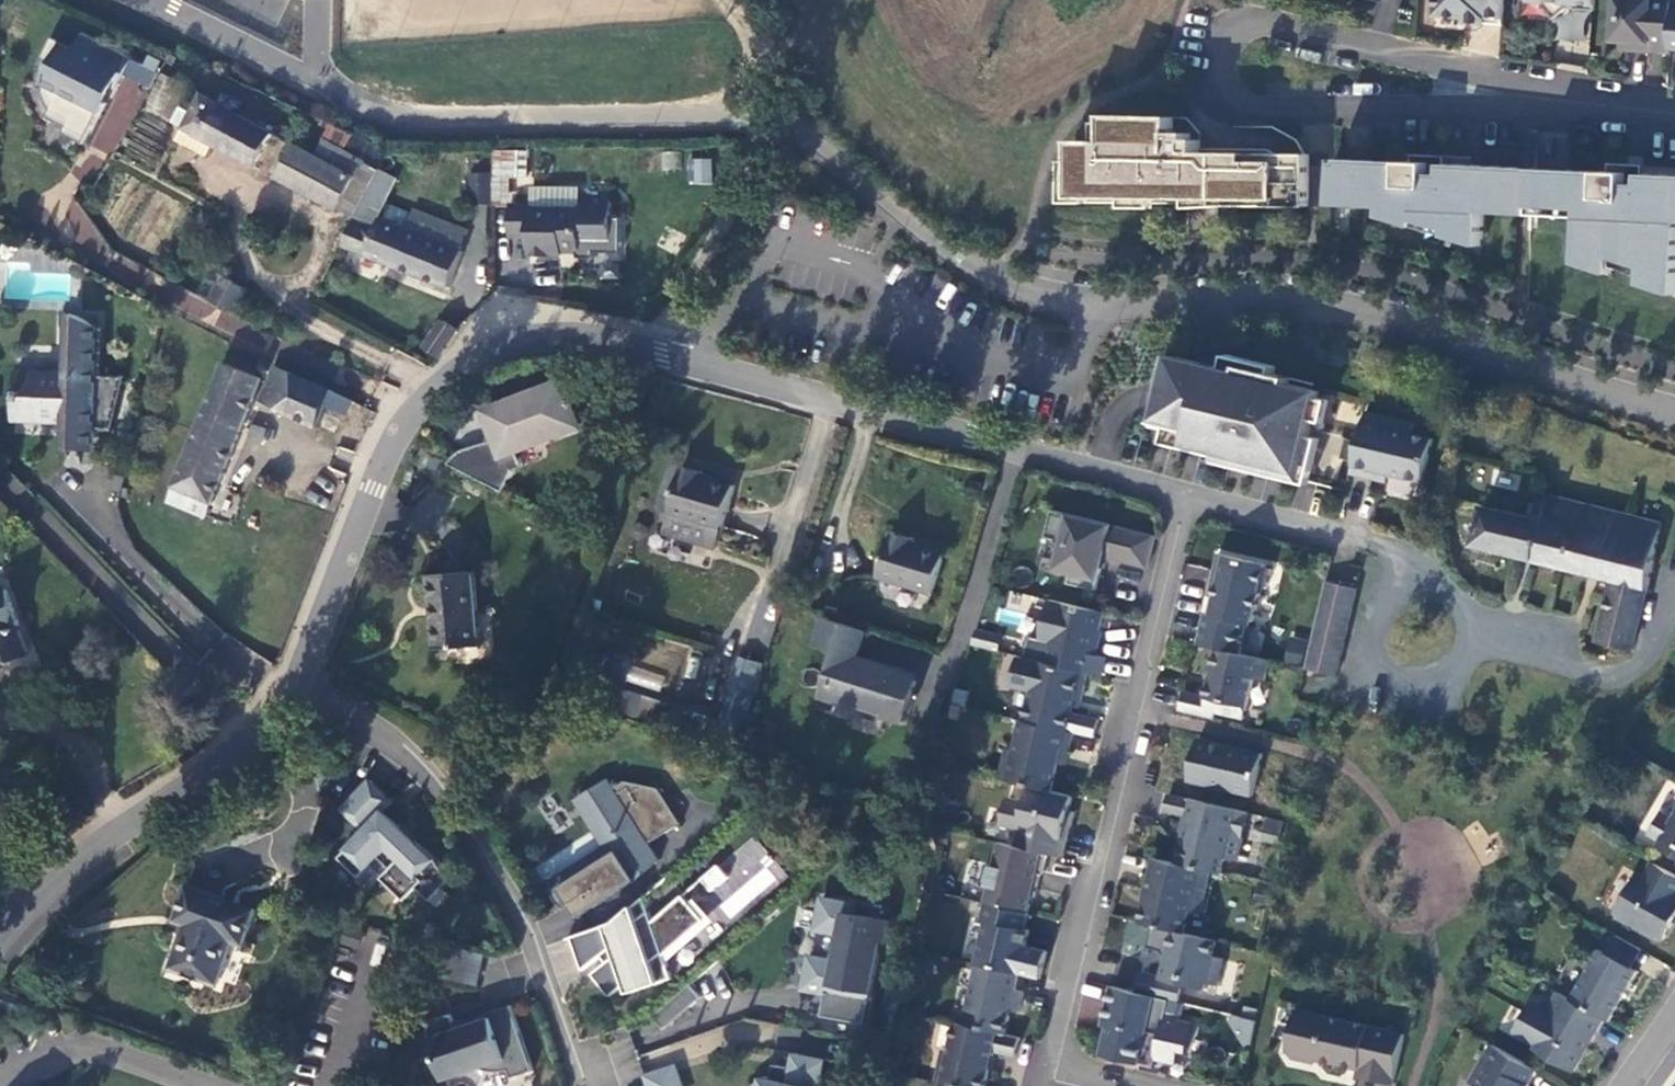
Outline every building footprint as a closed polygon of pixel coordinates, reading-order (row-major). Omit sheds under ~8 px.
[(1438,10),(1443,16),(1466,18),(1465,23),(1505,26),(1507,0),(1439,0),(1438,10)] [(1530,2),(1546,3),(1545,8),(1556,20),(1568,10),(1568,4),(1575,5),(1575,10),(1596,12),(1597,0),(1530,0),(1530,2)] [(1616,13),(1613,13),(1611,42),(1632,43),(1632,52),(1670,54),(1670,50),(1673,11),(1674,0),(1617,0),(1616,13)] [(126,56),(74,35),(67,51),(44,42),(34,65),(38,66),(37,72),(37,77),(37,83),(38,89),(39,95),(41,101),(45,106),(49,110),(46,118),(66,128),(62,135),(83,146),(96,113),(98,114),(105,97),(97,94),(100,84),(113,89),(126,56)] [(275,133),(202,95),(193,111),(183,106),(175,121),(185,127),(178,140),(209,156),(216,144),(257,166),(269,144),(275,133)] [(1077,198),(1190,199),(1190,195),(1218,195),(1218,199),(1309,200),(1310,155),(1203,154),(1203,141),(1194,141),(1194,135),(1176,134),(1176,119),(1110,118),(1110,126),(1093,126),(1093,144),(1077,144),(1077,198)] [(380,170),(325,140),(317,156),(297,145),(280,177),(355,218),(380,170)] [(92,146),(71,172),(84,182),(105,157),(92,146)] [(1339,159),(1336,198),(1386,201),(1385,211),(1482,240),(1484,205),(1517,207),(1533,208),(1536,169),(1521,168),(1446,165),(1446,176),(1432,175),(1432,164),(1433,157),(1413,156),(1413,163),(1372,161),(1339,159)] [(711,157),(690,157),(689,183),(711,183),(711,157)] [(1432,164),(1432,175),(1446,176),(1446,165),(1432,164)] [(1611,173),(1536,169),(1533,208),(1585,211),(1582,256),(1615,268),(1616,259),(1647,268),(1646,277),(1674,287),(1674,177),(1645,175),(1644,186),(1630,186),(1630,174),(1631,166),(1611,166),(1611,173)] [(491,172),(471,172),(472,202),(492,202),(491,172)] [(1645,175),(1630,174),(1630,186),(1644,186),(1645,175)] [(533,203),(512,203),(513,236),(532,236),(532,253),(563,253),(563,251),(581,251),(581,240),(612,240),(612,201),(591,201),(580,207),(533,207),(533,203)] [(381,218),(376,231),(353,222),(341,245),(367,255),(450,288),(463,251),(461,250),(469,230),(415,209),(407,229),(381,218)] [(67,423),(67,430),(80,430),(80,433),(81,436),(83,437),(85,438),(97,438),(97,430),(114,431),(127,376),(100,376),(101,328),(98,328),(96,325),(93,322),(87,319),(79,316),(73,314),(71,314),(68,375),(17,373),(15,421),(67,423)] [(444,319),(426,346),(439,356),(458,329),(444,319)] [(1291,385),(1292,379),(1244,366),(1242,372),(1180,357),(1172,388),(1165,415),(1197,422),(1191,445),(1302,473),(1322,393),(1291,385)] [(226,363),(169,502),(207,517),(263,378),(226,363)] [(275,365),(260,402),(318,426),(326,408),(346,417),(352,400),(275,365)] [(526,447),(580,426),(574,411),(582,401),(570,400),(564,384),(489,413),(500,440),(467,451),(465,451),(460,453),(455,456),(448,464),(502,492),(513,472),(506,455),(526,447)] [(326,408),(318,426),(338,434),(346,417),(326,408)] [(1416,425),(1368,413),(1353,474),(1376,479),(1378,471),(1425,482),(1435,440),(1413,435),(1416,425)] [(66,450),(97,451),(97,438),(85,438),(83,437),(81,436),(80,433),(80,430),(67,430),(66,450)] [(526,447),(506,455),(513,472),(532,464),(526,447)] [(706,471),(685,465),(671,511),(664,532),(717,548),(723,527),(736,485),(705,476),(706,471)] [(1663,526),(1543,495),(1537,519),(1486,507),(1477,546),(1616,580),(1600,643),(1633,650),(1649,588),(1650,588),(1663,526)] [(1157,536),(1055,511),(1049,538),(1058,541),(1057,544),(1064,546),(1058,571),(1078,576),(1075,586),(1098,591),(1106,558),(1149,568),(1157,536)] [(916,539),(894,532),(880,577),(933,594),(946,554),(914,544),(916,539)] [(1269,565),(1221,554),(1213,584),(1218,586),(1212,615),(1207,614),(1200,645),(1219,649),(1241,654),(1248,625),(1254,621),(1261,594),(1269,589),(1273,570),(1268,569),(1269,565)] [(477,571),(429,575),(435,650),(482,646),(477,571)] [(1359,589),(1328,581),(1307,669),(1337,677),(1358,592),(1359,589)] [(0,589),(0,666),(31,654),(20,628),(24,626),(8,586),(0,589)] [(1052,600),(1043,640),(1052,643),(1048,663),(1081,671),(1102,676),(1106,658),(1097,656),(1103,631),(1100,630),(1104,613),(1052,600)] [(858,657),(867,630),(846,623),(832,668),(842,672),(840,679),(836,678),(833,688),(837,689),(834,698),(905,720),(917,680),(873,666),(875,661),(858,657)] [(994,651),(998,635),(979,630),(973,646),(994,651)] [(1219,649),(1207,698),(1186,692),(1181,711),(1216,719),(1217,713),(1246,720),(1255,679),(1266,682),(1270,661),(1241,654),(1219,649)] [(1048,663),(1021,657),(1014,687),(1033,691),(1026,722),(1075,733),(1088,736),(1093,719),(1066,712),(1068,700),(1074,701),(1081,671),(1048,663)] [(735,680),(726,707),(748,714),(757,687),(735,680)] [(1017,752),(1009,750),(1002,780),(1032,787),(1053,792),(1059,764),(1062,753),(1070,755),(1075,733),(1026,722),(1024,722),(1017,752)] [(1265,754),(1201,739),(1190,782),(1254,797),(1265,754)] [(1070,755),(1062,753),(1059,764),(1067,766),(1070,755)] [(658,859),(613,781),(586,796),(618,852),(632,875),(658,859)] [(431,901),(450,881),(436,860),(417,842),(416,843),(409,836),(407,838),(400,832),(402,830),(385,813),(393,804),(370,782),(342,811),(365,833),(339,860),(360,879),(371,867),(383,878),(382,880),(405,902),(418,889),(431,901)] [(1028,803),(1010,799),(1004,825),(1021,829),(1017,847),(1049,854),(1065,858),(1070,839),(1064,838),(1067,826),(1073,827),(1076,812),(1071,811),(1074,797),(1053,792),(1032,787),(1028,803)] [(1190,799),(1171,795),(1167,812),(1186,817),(1190,799)] [(1251,814),(1190,799),(1186,817),(1191,818),(1180,865),(1212,872),(1223,874),(1227,859),(1239,862),(1251,814)] [(1663,812),(1650,835),(1662,841),(1659,846),(1674,855),(1674,818),(1663,812)] [(1001,843),(996,866),(988,864),(983,885),(991,887),(987,903),(988,904),(1030,913),(1034,897),(1036,898),(1040,881),(1037,881),(1039,874),(1044,875),(1049,854),(1017,847),(1001,843)] [(632,875),(618,852),(560,885),(577,912),(634,879),(632,875)] [(1180,865),(1158,860),(1155,875),(1155,876),(1152,875),(1147,895),(1150,896),(1143,923),(1176,931),(1186,933),(1191,912),(1202,915),(1212,872),(1180,865)] [(1645,879),(1638,875),(1617,913),(1620,914),(1618,917),(1660,941),(1662,938),(1664,940),(1674,923),(1668,920),(1674,908),(1674,874),(1654,862),(1648,873),(1645,879)] [(704,880),(714,892),(730,877),(720,866),(704,880)] [(190,886),(177,919),(188,923),(172,968),(219,985),(235,940),(246,944),(258,911),(190,886)] [(630,993),(674,979),(666,956),(706,921),(685,896),(654,922),(645,897),(616,922),(572,938),(584,971),(609,951),(614,958),(593,974),(611,997),(627,984),(630,993)] [(866,1025),(882,943),(887,944),(892,921),(856,915),(858,905),(823,898),(817,930),(841,935),(836,961),(811,956),(806,981),(831,986),(830,993),(827,993),(822,1016),(866,1025)] [(1031,932),(1027,931),(1031,914),(1030,913),(988,904),(984,922),(989,923),(978,965),(980,965),(1021,975),(1031,932)] [(1176,931),(1165,979),(1143,974),(1138,993),(1172,1001),(1181,1003),(1187,979),(1219,986),(1225,960),(1215,957),(1218,941),(1186,933),(1176,931)] [(431,974),(448,979),(457,947),(441,943),(431,974)] [(486,955),(457,947),(448,979),(477,986),(486,955)] [(1573,1000),(1606,1019),(1612,1022),(1640,973),(1602,951),(1573,1000)] [(1021,975),(980,965),(965,1025),(1007,1035),(1013,1011),(1021,1013),(1025,993),(1017,991),(1021,975)] [(691,985),(679,995),(690,1008),(702,998),(691,985)] [(1138,993),(1114,987),(1105,1027),(1110,1028),(1103,1056),(1142,1065),(1156,1068),(1157,1060),(1177,1065),(1180,1053),(1188,1055),(1195,1024),(1167,1018),(1172,1001),(1138,993)] [(1537,1050),(1575,1072),(1589,1049),(1585,1047),(1591,1036),(1595,1038),(1606,1019),(1573,1000),(1561,993),(1551,1009),(1551,1011),(1534,1002),(1517,1032),(1532,1041),(1540,1046),(1537,1050)] [(690,1008),(679,995),(654,1017),(665,1029),(690,1008)] [(429,1034),(445,1081),(479,1069),(484,1071),(494,1072),(503,1072),(510,1071),(513,1079),(535,1071),(512,1006),(467,1021),(468,1027),(458,1030),(452,1015),(433,1021),(429,1034)] [(1394,1085),(1406,1035),(1299,1010),(1289,1053),(1291,1053),(1295,1059),(1306,1061),(1311,1058),(1361,1069),(1359,1077),(1394,1085)] [(1249,1048),(1255,1019),(1224,1014),(1218,1043),(1249,1048)] [(958,1024),(952,1048),(945,1052),(938,1083),(940,1083),(953,1085),(988,1085),(996,1052),(1017,1057),(1022,1039),(1007,1035),(965,1025),(958,1024)] [(1494,1046),(1472,1083),(1477,1085),(1531,1085),(1539,1071),(1494,1046)] [(825,1060),(794,1054),(792,1067),(776,1064),(773,1077),(765,1076),(752,1085),(821,1085),(825,1060)] [(646,1074),(650,1085),(684,1085),(677,1064),(646,1074)]
